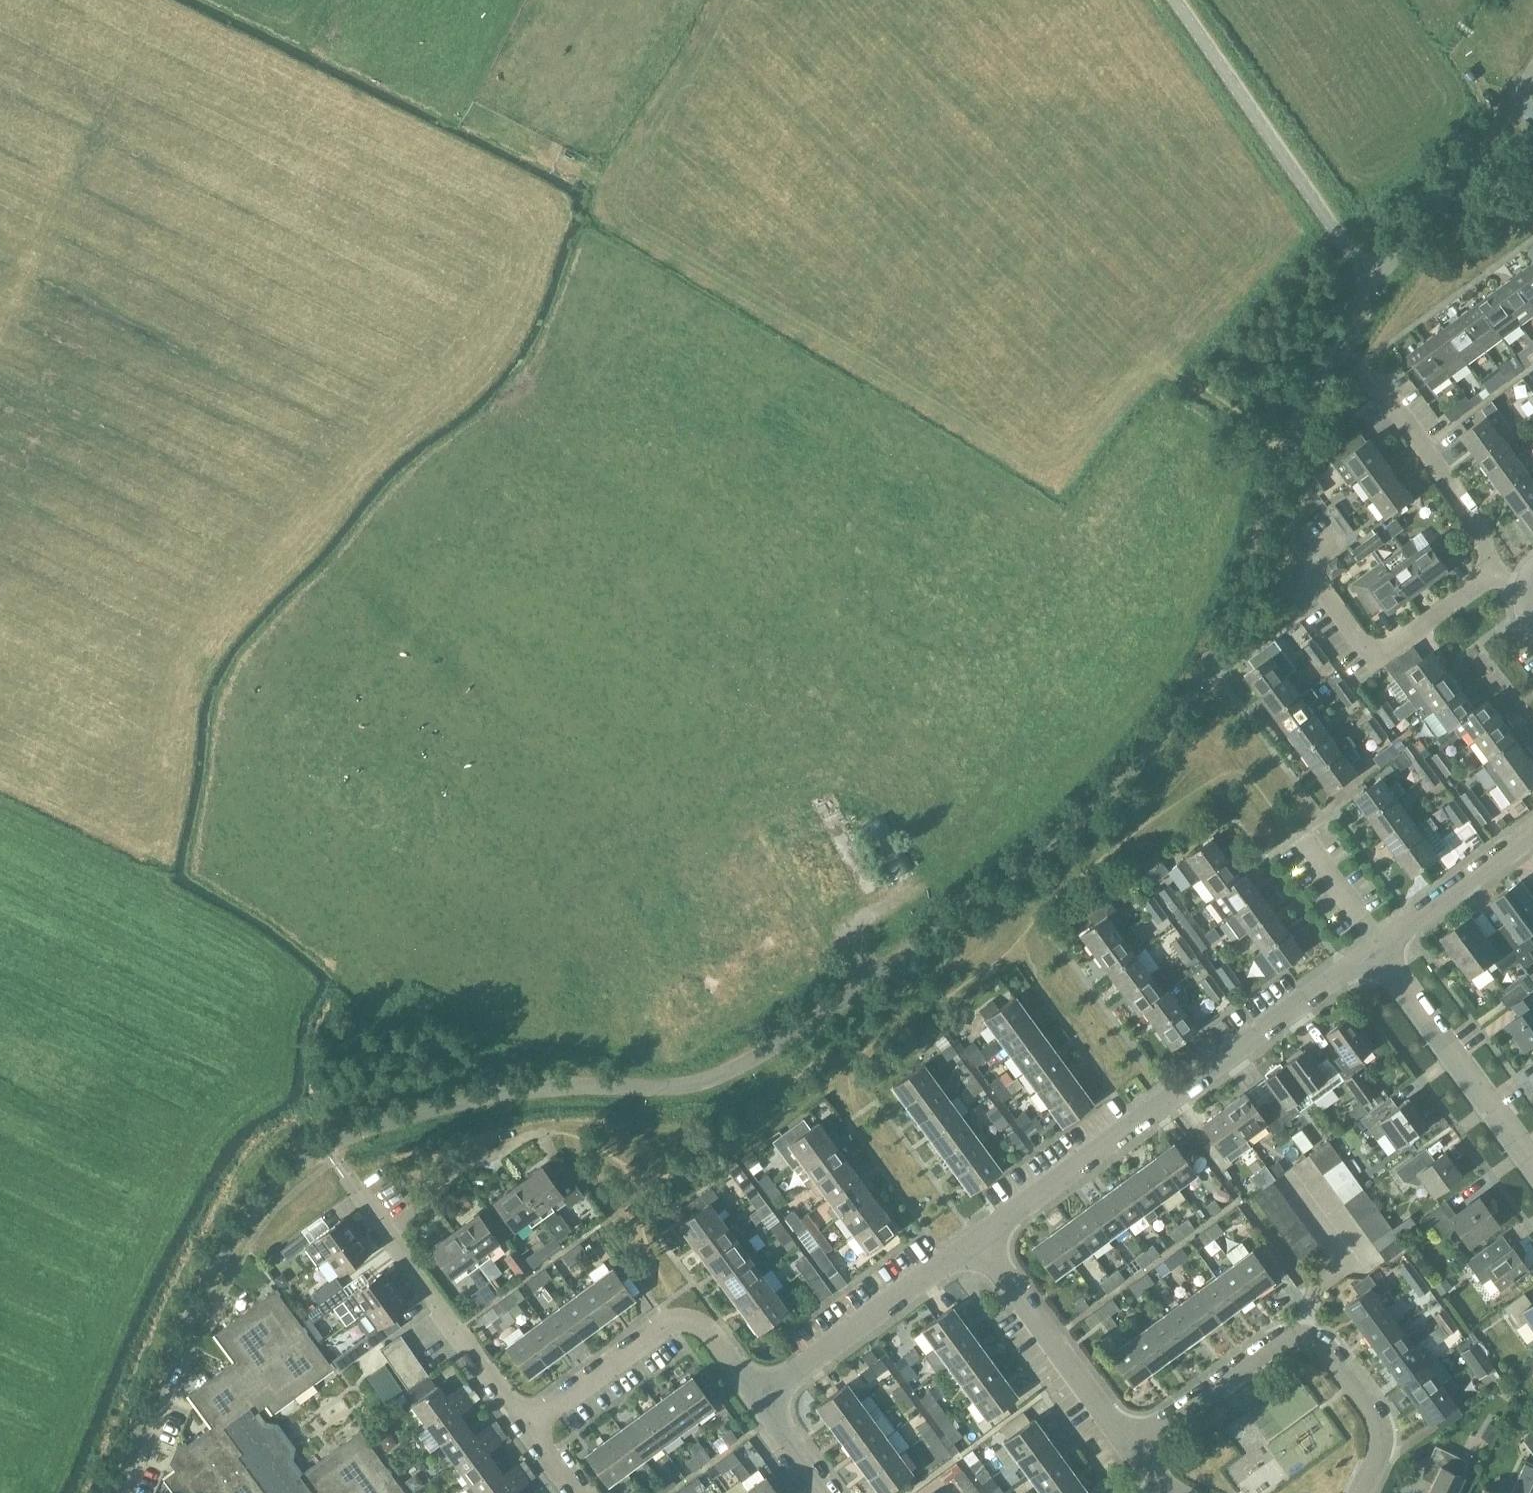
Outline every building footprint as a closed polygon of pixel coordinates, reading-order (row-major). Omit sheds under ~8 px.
[(1532,266),(1514,279),(1532,305),(1532,268),(1532,266)] [(1514,279),(1497,292),(1522,326),(1532,317),(1532,305),(1514,279)] [(1479,305),(1505,338),(1522,326),(1497,292),(1479,305)] [(1505,338),(1479,305),(1462,317),(1487,351),(1505,338)] [(1462,317),(1445,330),(1469,364),(1487,351),(1462,317)] [(1469,364),(1445,330),(1427,343),(1452,377),(1469,364)] [(1523,337),(1530,346),(1532,344),(1532,342),(1527,334),(1523,337)] [(1452,377),(1427,343),(1409,356),(1434,390),(1452,377)] [(1500,368),(1499,368),(1509,382),(1518,375),(1509,362),(1500,368)] [(1499,368),(1482,381),(1492,394),(1509,382),(1499,368)] [(1479,394),(1470,401),(1474,407),(1484,400),(1479,394)] [(1470,401),(1468,397),(1446,413),(1453,423),(1474,407),(1470,401)] [(1477,456),(1503,437),(1488,417),(1462,436),(1477,456)] [(1517,456),(1503,437),(1477,456),(1491,476),(1517,456)] [(1359,479),(1385,460),(1371,440),(1345,459),(1359,479)] [(1517,456),(1491,476),(1505,495),(1531,476),(1517,456)] [(1400,480),(1385,460),(1359,479),(1374,499),(1400,480)] [(1531,476),(1505,495),(1519,514),(1532,504),(1532,478),(1531,476)] [(1311,485),(1319,496),(1320,497),(1326,493),(1317,480),(1311,485)] [(1400,480),(1374,499),(1388,519),(1414,500),(1400,480)] [(1519,514),(1532,533),(1532,504),(1519,514)] [(1339,523),(1346,519),(1336,506),(1330,511),(1339,523)] [(1355,532),(1346,519),(1339,523),(1349,536),(1355,532)] [(1388,527),(1395,537),(1405,530),(1398,520),(1388,527)] [(1378,534),(1369,541),(1376,551),(1386,544),(1378,534)] [(1455,556),(1441,537),(1421,552),(1413,541),(1403,548),(1411,559),(1429,585),(1450,570),(1445,564),(1455,556)] [(1362,561),(1376,551),(1369,541),(1355,551),(1362,561)] [(1411,559),(1393,572),(1392,573),(1410,599),(1429,585),(1411,559)] [(1367,576),(1355,585),(1376,613),(1386,606),(1391,613),(1410,599),(1392,573),(1393,572),(1385,562),(1376,569),(1379,573),(1370,580),(1367,576)] [(1294,603),(1281,612),(1288,621),(1301,611),(1294,603)] [(1291,629),(1305,648),(1315,641),(1301,621),(1291,629)] [(1313,658),(1323,651),(1316,641),(1306,649),(1313,658)] [(1330,661),(1323,651),(1313,658),(1321,668),(1330,661)] [(1282,652),(1274,657),(1248,676),(1262,696),(1288,677),(1281,667),(1288,661),(1282,652)] [(1434,653),(1408,672),(1400,678),(1408,689),(1405,691),(1411,700),(1449,673),(1434,653)] [(1449,673),(1411,700),(1418,709),(1429,701),(1437,711),(1463,692),(1449,673)] [(1302,696),(1288,677),(1262,696),(1276,715),(1302,696)] [(1342,697),(1351,690),(1345,681),(1335,688),(1342,697)] [(1313,688),(1302,696),(1276,715),(1290,735),(1316,716),(1309,706),(1320,698),(1313,688)] [(1351,690),(1342,697),(1349,707),(1359,700),(1351,690)] [(1463,692),(1437,711),(1451,731),(1455,729),(1454,728),(1477,711),(1476,711),(1463,692)] [(1489,701),(1476,711),(1477,711),(1454,728),(1455,729),(1461,738),(1471,731),(1478,740),(1504,721),(1489,701)] [(1385,719),(1395,712),(1388,702),(1378,709),(1385,719)] [(1403,722),(1395,712),(1385,719),(1393,729),(1403,722)] [(1330,735),(1316,716),(1290,735),(1305,754),(1330,735)] [(1372,735),(1382,728),(1375,718),(1365,725),(1372,735)] [(1504,721),(1478,740),(1492,760),(1518,741),(1511,732),(1515,729),(1509,720),(1505,723),(1504,721)] [(1389,737),(1382,728),(1372,735),(1380,744),(1389,737)] [(1338,745),(1330,735),(1305,754),(1319,774),(1355,748),(1357,746),(1350,736),(1338,745)] [(1532,760),(1531,758),(1532,757),(1532,753),(1528,747),(1524,750),(1518,741),(1492,760),(1484,765),(1498,785),(1506,779),(1532,760)] [(1421,754),(1421,753),(1413,743),(1402,751),(1410,761),(1421,754)] [(1402,754),(1395,745),(1375,760),(1382,768),(1402,754)] [(1355,748),(1319,774),(1333,793),(1359,774),(1352,765),(1362,758),(1355,748)] [(1440,768),(1450,760),(1443,750),(1432,757),(1440,768)] [(1421,754),(1410,761),(1424,780),(1434,772),(1427,762),(1421,754)] [(1458,770),(1450,760),(1440,768),(1447,777),(1458,770)] [(1506,779),(1498,785),(1513,804),(1532,790),(1532,761),(1532,760),(1506,779)] [(1441,782),(1434,772),(1424,780),(1431,789),(1441,782)] [(1390,790),(1383,780),(1357,798),(1371,818),(1397,799),(1406,792),(1400,783),(1390,790)] [(1469,806),(1479,799),(1472,789),(1462,797),(1469,806)] [(1411,819),(1397,799),(1371,818),(1386,837),(1411,819)] [(1479,799),(1469,806),(1483,825),(1493,818),(1479,799)] [(1453,818),(1463,811),(1456,801),(1446,808),(1453,818)] [(1470,820),(1463,811),(1453,818),(1460,827),(1470,820)] [(1411,819),(1386,837),(1400,857),(1436,830),(1439,828),(1432,817),(1418,828),(1411,819)] [(1448,847),(1436,830),(1400,857),(1414,877),(1440,858),(1439,856),(1450,848),(1449,847),(1448,847)] [(1213,839),(1187,858),(1187,859),(1178,866),(1192,885),(1202,878),(1201,878),(1227,859),(1213,839)] [(1240,877),(1227,859),(1201,878),(1202,878),(1216,897),(1241,878),(1240,877)] [(1139,868),(1151,884),(1161,877),(1149,861),(1139,868)] [(1216,897),(1216,898),(1210,902),(1224,921),(1225,920),(1235,913),(1260,894),(1245,874),(1240,877),(1241,878),(1216,897)] [(1522,881),(1507,892),(1532,927),(1532,895),(1522,881)] [(1167,903),(1177,896),(1170,886),(1160,893),(1167,903)] [(1507,892),(1492,903),(1510,927),(1501,934),(1521,962),(1526,968),(1532,963),(1532,956),(1530,952),(1532,950),(1532,941),(1529,936),(1532,933),(1532,927),(1507,892)] [(1235,913),(1225,920),(1239,939),(1249,932),(1249,933),(1274,914),(1260,894),(1235,913)] [(1184,906),(1177,896),(1167,903),(1174,913),(1184,906)] [(1151,915),(1161,908),(1154,898),(1144,905),(1151,915)] [(1090,917),(1096,926),(1081,936),(1096,955),(1122,936),(1115,927),(1123,921),(1109,903),(1090,917)] [(1161,908),(1151,915),(1158,924),(1168,917),(1161,908)] [(1289,933),(1274,914),(1249,933),(1263,952),(1289,933)] [(1473,917),(1458,928),(1487,967),(1495,961),(1505,974),(1521,962),(1501,934),(1498,930),(1492,935),(1494,939),(1491,941),(1473,917)] [(1195,942),(1205,934),(1198,924),(1187,932),(1195,942)] [(1458,928),(1444,939),(1481,989),(1496,979),(1487,967),(1458,928)] [(1289,933),(1263,952),(1277,971),(1303,953),(1289,933)] [(1212,944),(1205,934),(1195,942),(1202,952),(1212,944)] [(1129,946),(1122,936),(1096,955),(1110,975),(1136,956),(1144,950),(1137,940),(1129,946)] [(1179,954),(1189,946),(1182,936),(1171,944),(1179,954)] [(1196,956),(1189,946),(1179,954),(1186,964),(1196,956)] [(1150,975),(1136,956),(1110,975),(1124,994),(1150,975)] [(1224,981),(1234,973),(1226,964),(1217,971),(1224,981)] [(1150,975),(1124,994),(1139,1015),(1144,1011),(1143,1010),(1169,991),(1173,987),(1159,969),(1150,975)] [(1234,973),(1224,981),(1231,990),(1241,983),(1234,973)] [(1208,992),(1218,985),(1210,975),(1200,983),(1208,992)] [(1509,1009),(1530,994),(1522,983),(1501,998),(1509,1009)] [(1218,985),(1208,992),(1215,1002),(1225,995),(1218,985)] [(1183,1010),(1169,991),(1143,1010),(1144,1011),(1157,1029),(1183,1010)] [(1532,1047),(1532,993),(1517,1004),(1524,1014),(1507,1026),(1526,1052),(1532,1047)] [(999,1037),(1028,1015),(1015,997),(986,1019),(999,1037)] [(1198,1030),(1183,1010),(1157,1029),(1172,1049),(1198,1030)] [(960,1028),(963,1017),(951,1014),(948,1025),(960,1028)] [(1041,1033),(1028,1015),(999,1037),(1012,1055),(1041,1033)] [(1359,1033),(1349,1019),(1327,1034),(1349,1065),(1352,1063),(1358,1071),(1365,1065),(1359,1057),(1371,1049),(1369,1047),(1373,1044),(1364,1030),(1359,1033)] [(1054,1051),(1041,1033),(1012,1055),(1025,1073),(1054,1051)] [(971,1059),(980,1051),(974,1042),(964,1049),(971,1059)] [(958,1054),(952,1045),(951,1045),(941,1052),(948,1061),(958,1054)] [(1305,1049),(1285,1063),(1306,1092),(1313,1101),(1328,1091),(1344,1079),(1328,1057),(1318,1065),(1305,1049)] [(980,1051),(971,1059),(977,1068),(987,1060),(980,1051)] [(1067,1068),(1054,1051),(1025,1073),(1038,1090),(1067,1068)] [(1267,1102),(1268,1104),(1283,1124),(1300,1111),(1293,1102),(1306,1092),(1285,1063),(1265,1079),(1277,1095),(1267,1102)] [(906,1105),(936,1083),(923,1065),(893,1087),(906,1105)] [(1067,1068),(1038,1090),(1051,1108),(1080,1086),(1067,1068)] [(968,1088),(978,1080),(971,1071),(961,1079),(968,1088)] [(1377,1097),(1358,1071),(1345,1080),(1364,1106),(1377,1097)] [(996,1094),(1006,1086),(999,1077),(989,1085),(996,1094)] [(978,1080),(968,1088),(974,1097),(984,1090),(978,1080)] [(949,1100),(936,1083),(906,1105),(919,1123),(949,1100)] [(1013,1095),(1006,1086),(996,1094),(1003,1103),(1013,1095)] [(1093,1104),(1080,1086),(1051,1108),(1064,1126),(1093,1104)] [(1244,1093),(1224,1108),(1245,1138),(1265,1123),(1272,1133),(1283,1125),(1283,1124),(1268,1104),(1258,1112),(1244,1093)] [(1428,1128),(1407,1100),(1398,1107),(1391,1098),(1362,1119),(1378,1140),(1387,1133),(1399,1149),(1428,1128)] [(962,1118),(949,1100),(919,1123),(932,1140),(962,1118)] [(1096,1136),(1117,1122),(1104,1101),(1082,1115),(1096,1136)] [(993,1123),(1003,1115),(996,1106),(986,1113),(993,1123)] [(1251,1146),(1245,1138),(1224,1108),(1202,1125),(1216,1144),(1207,1150),(1222,1171),(1233,1163),(1231,1160),(1251,1146)] [(1022,1129),(1032,1121),(1025,1112),(1015,1120),(1022,1129)] [(1003,1115),(993,1123),(1000,1132),(1010,1124),(1003,1115)] [(975,1136),(962,1118),(932,1140),(946,1158),(975,1136)] [(794,1171),(832,1143),(818,1124),(810,1129),(803,1120),(772,1142),(793,1170),(794,1171)] [(1032,1121),(1022,1129),(1028,1138),(1038,1130),(1032,1121)] [(1301,1150),(1311,1143),(1300,1126),(1290,1133),(1301,1150)] [(975,1136),(946,1158),(959,1176),(988,1154),(975,1136)] [(1029,1151),(1022,1142),(1013,1149),(1019,1158),(1029,1151)] [(1316,1165),(1336,1152),(1328,1142),(1309,1156),(1316,1165)] [(832,1143),(794,1171),(806,1187),(810,1184),(811,1185),(849,1158),(841,1146),(837,1149),(832,1143)] [(1175,1145),(1157,1158),(1178,1187),(1196,1174),(1175,1145)] [(1336,1152),(1316,1165),(1323,1175),(1342,1161),(1336,1152)] [(1461,1175),(1446,1153),(1428,1166),(1419,1153),(1396,1170),(1405,1183),(1417,1174),(1433,1196),(1461,1175)] [(988,1154),(959,1176),(972,1193),(1001,1171),(988,1154)] [(856,1167),(849,1158),(811,1185),(818,1195),(824,1191),(830,1199),(858,1179),(852,1170),(856,1167)] [(1178,1187),(1157,1158),(1139,1171),(1161,1200),(1178,1187)] [(1342,1161),(1323,1175),(1333,1189),(1353,1175),(1342,1161)] [(1275,1180),(1285,1173),(1278,1162),(1268,1169),(1275,1180)] [(553,1183),(542,1168),(518,1186),(542,1219),(558,1240),(572,1230),(560,1214),(558,1216),(550,1205),(562,1197),(569,1208),(584,1197),(566,1173),(553,1183)] [(1161,1200),(1139,1171),(1122,1184),(1143,1213),(1149,1222),(1158,1215),(1152,1206),(1161,1200)] [(724,1192),(735,1185),(727,1174),(716,1181),(724,1192)] [(765,1192),(775,1185),(767,1175),(758,1182),(765,1192)] [(1353,1175),(1333,1189),(1344,1204),(1363,1190),(1353,1175)] [(858,1179),(830,1199),(836,1207),(831,1211),(838,1221),(843,1217),(871,1196),(858,1179)] [(1260,1206),(1280,1192),(1273,1182),(1253,1197),(1260,1206)] [(1122,1184),(1104,1196),(1125,1226),(1143,1213),(1122,1184)] [(760,1195),(753,1185),(744,1192),(751,1202),(760,1195)] [(775,1185),(765,1192),(772,1200),(781,1193),(775,1185)] [(542,1219),(518,1186),(494,1203),(515,1231),(527,1222),(531,1227),(542,1219)] [(723,1222),(717,1215),(727,1208),(713,1188),(683,1209),(690,1218),(680,1225),(694,1244),(723,1222)] [(1363,1190),(1344,1204),(1351,1214),(1370,1199),(1363,1190)] [(1280,1192),(1260,1206),(1267,1216),(1287,1202),(1280,1192)] [(767,1204),(760,1195),(751,1202),(757,1211),(767,1204)] [(1497,1224),(1476,1195),(1454,1211),(1447,1202),(1426,1217),(1441,1238),(1455,1228),(1468,1245),(1497,1224)] [(871,1196),(843,1217),(856,1235),(884,1214),(871,1196)] [(1104,1196),(1086,1209),(1108,1238),(1125,1226),(1104,1196)] [(1222,1208),(1215,1199),(1205,1206),(1213,1216),(1222,1208)] [(1370,1199),(1351,1214),(1358,1224),(1377,1209),(1370,1199)] [(1294,1212),(1287,1202),(1267,1216),(1274,1226),(1294,1212)] [(1230,1227),(1245,1219),(1237,1204),(1222,1212),(1230,1227)] [(1086,1209),(1069,1222),(1090,1251),(1108,1238),(1086,1209)] [(1385,1219),(1377,1209),(1358,1224),(1365,1233),(1385,1219)] [(791,1227),(801,1220),(794,1210),(784,1217),(791,1227)] [(1294,1212),(1274,1226),(1282,1236),(1301,1221),(1294,1212)] [(884,1214),(856,1235),(869,1253),(897,1232),(884,1214)] [(455,1232),(479,1265),(490,1258),(486,1253),(499,1243),(478,1215),(455,1232)] [(315,1241),(311,1244),(305,1249),(317,1266),(327,1258),(358,1236),(345,1219),(315,1241)] [(1179,1226),(1186,1236),(1195,1229),(1188,1219),(1179,1226)] [(1392,1229),(1385,1219),(1365,1233),(1372,1243),(1392,1229)] [(801,1220),(791,1227),(798,1236),(807,1229),(801,1220)] [(779,1221),(770,1228),(777,1238),(786,1231),(779,1221)] [(1301,1221),(1282,1236),(1289,1245),(1308,1231),(1301,1221)] [(723,1222),(694,1244),(707,1262),(744,1234),(745,1233),(738,1223),(728,1230),(723,1222)] [(1090,1251),(1069,1222),(1051,1235),(1072,1264),(1090,1251)] [(581,1234),(587,1229),(582,1223),(576,1228),(581,1234)] [(1217,1223),(1208,1229),(1215,1239),(1224,1233),(1217,1223)] [(1186,1236),(1179,1226),(1170,1233),(1177,1243),(1186,1236)] [(1215,1239),(1208,1229),(1199,1236),(1206,1246),(1215,1239)] [(1392,1229),(1372,1243),(1380,1253),(1399,1238),(1392,1229)] [(786,1231),(777,1238),(783,1246),(793,1239),(786,1231)] [(1308,1231),(1289,1245),(1296,1255),(1315,1241),(1308,1231)] [(479,1265),(455,1232),(431,1250),(452,1278),(464,1269),(467,1274),(479,1265)] [(288,1261),(305,1249),(311,1244),(304,1234),(281,1251),(288,1261)] [(757,1252),(744,1234),(707,1262),(720,1279),(757,1252)] [(1072,1264),(1051,1235),(1033,1248),(1054,1277),(1072,1264)] [(371,1254),(358,1236),(327,1258),(340,1276),(371,1254)] [(1399,1238),(1380,1253),(1386,1262),(1406,1247),(1399,1238)] [(563,1249),(563,1248),(556,1239),(527,1261),(534,1270),(563,1249)] [(1315,1241),(1296,1255),(1303,1265),(1322,1250),(1315,1241)] [(571,1250),(578,1260),(588,1253),(580,1243),(571,1250)] [(1144,1252),(1152,1261),(1161,1255),(1153,1245),(1144,1252)] [(1514,1246),(1498,1258),(1489,1245),(1466,1262),(1482,1284),(1492,1277),(1500,1289),(1527,1269),(1520,1259),(1522,1257),(1514,1246)] [(827,1256),(819,1246),(810,1253),(817,1262),(827,1256)] [(1182,1248),(1173,1255),(1180,1265),(1190,1258),(1182,1248)] [(578,1260),(571,1250),(562,1257),(569,1267),(578,1260)] [(1253,1251),(1235,1264),(1256,1294),(1274,1281),(1253,1251)] [(521,1279),(532,1271),(518,1252),(507,1260),(521,1279)] [(770,1270),(757,1252),(720,1279),(733,1297),(762,1276),(770,1270)] [(1152,1261),(1144,1252),(1135,1258),(1143,1268),(1152,1261)] [(1180,1265),(1173,1255),(1163,1262),(1170,1270),(1171,1272),(1180,1265)] [(803,1273),(813,1266),(805,1256),(796,1263),(803,1273)] [(827,1256),(817,1262),(824,1271),(824,1270),(834,1284),(843,1277),(827,1256)] [(1412,1287),(1423,1279),(1409,1261),(1399,1268),(1412,1287)] [(1256,1294),(1235,1264),(1217,1277),(1239,1307),(1256,1294)] [(819,1275),(813,1266),(803,1273),(810,1282),(819,1275)] [(545,1269),(536,1276),(544,1286),(553,1279),(545,1269)] [(594,1283),(616,1313),(634,1300),(612,1270),(594,1283)] [(1110,1277),(1117,1287),(1126,1280),(1118,1270),(1110,1277)] [(384,1272),(350,1297),(344,1302),(334,1309),(346,1326),(366,1312),(397,1290),(384,1272)] [(1147,1274),(1138,1280),(1145,1290),(1155,1283),(1154,1282),(1147,1274)] [(1353,1287),(1359,1295),(1344,1306),(1359,1326),(1384,1307),(1395,1300),(1388,1290),(1377,1298),(1371,1289),(1376,1285),(1369,1275),(1353,1287)] [(544,1286),(536,1276),(527,1283),(534,1293),(544,1286)] [(762,1276),(733,1297),(746,1315),(775,1294),(762,1276)] [(1117,1287),(1110,1277),(1101,1284),(1108,1294),(1117,1287)] [(1239,1307),(1217,1277),(1200,1290),(1221,1320),(1239,1307)] [(343,1288),(337,1278),(313,1295),(320,1305),(343,1288)] [(1430,1289),(1423,1279),(1412,1287),(1420,1297),(1430,1289)] [(1145,1290),(1138,1280),(1129,1287),(1136,1297),(1145,1290)] [(490,1281),(471,1295),(481,1308),(500,1294),(490,1281)] [(616,1313),(594,1283),(577,1296),(599,1326),(616,1313)] [(344,1302),(350,1297),(343,1288),(320,1305),(327,1314),(334,1309),(344,1302)] [(410,1308),(397,1290),(366,1312),(379,1330),(410,1308)] [(1200,1290),(1182,1303),(1204,1333),(1221,1320),(1200,1290)] [(1531,1303),(1524,1293),(1504,1308),(1518,1327),(1527,1320),(1532,1328),(1532,1302),(1531,1303)] [(511,1294),(502,1301),(509,1310),(518,1304),(511,1294)] [(788,1312),(775,1294),(746,1315),(759,1333),(788,1312)] [(179,1452),(179,1453),(181,1451),(188,1462),(169,1476),(175,1483),(169,1487),(174,1492),(405,1492),(364,1437),(356,1443),(353,1437),(327,1456),(330,1462),(316,1472),(312,1467),(300,1476),(293,1467),(289,1462),(291,1449),(276,1428),(263,1427),(260,1422),(260,1421),(255,1415),(266,1406),(273,1414),(286,1404),(282,1399),(289,1394),(293,1399),(306,1389),(302,1384),(309,1379),(313,1384),(326,1375),(322,1369),(330,1364),(279,1296),(272,1301),(268,1296),(254,1306),(258,1311),(252,1316),(248,1311),(222,1330),(226,1335),(218,1341),(239,1369),(234,1373),(233,1371),(226,1377),(222,1371),(196,1390),(200,1396),(192,1401),(212,1428),(207,1431),(178,1452),(179,1452)] [(599,1326),(577,1296),(560,1309),(581,1338),(599,1326)] [(1073,1304),(1081,1313),(1090,1307),(1083,1297),(1073,1304)] [(1103,1306),(1110,1316),(1120,1309),(1112,1299),(1103,1306)] [(509,1310),(502,1301),(481,1317),(488,1326),(493,1322),(501,1332),(517,1320),(509,1310)] [(1182,1303),(1164,1316),(1186,1345),(1204,1333),(1182,1303)] [(1110,1316),(1103,1306),(1094,1313),(1101,1322),(1110,1316)] [(1384,1307),(1359,1326),(1373,1346),(1399,1327),(1384,1307)] [(560,1309),(542,1322),(564,1351),(581,1338),(560,1309)] [(936,1348),(965,1327),(952,1309),(923,1331),(936,1348)] [(1440,1326),(1451,1319),(1444,1309),(1433,1317),(1440,1326)] [(1164,1316),(1147,1329),(1168,1358),(1186,1345),(1164,1316)] [(1458,1329),(1451,1319),(1440,1326),(1448,1337),(1458,1329)] [(564,1351),(542,1322),(525,1335),(547,1364),(564,1351)] [(939,1372),(948,1365),(949,1366),(978,1345),(965,1327),(936,1348),(936,1349),(927,1356),(939,1372)] [(1406,1336),(1399,1327),(1373,1346),(1387,1365),(1413,1346),(1423,1339),(1415,1329),(1406,1336)] [(1147,1329),(1129,1341),(1151,1371),(1168,1358),(1147,1329)] [(359,1358),(382,1341),(375,1332),(351,1349),(359,1358)] [(547,1364),(525,1335),(507,1348),(529,1377),(547,1364)] [(388,1361),(409,1347),(402,1336),(381,1350),(388,1361)] [(1151,1371),(1129,1341),(1111,1354),(1133,1384),(1151,1371)] [(1468,1365),(1483,1354),(1474,1341),(1458,1352),(1468,1365)] [(991,1363),(978,1345),(949,1366),(962,1384),(991,1363)] [(1413,1346),(1387,1365),(1401,1385),(1427,1366),(1428,1366),(1436,1360),(1428,1350),(1420,1356),(1413,1346)] [(416,1357),(409,1347),(388,1361),(395,1371),(416,1357)] [(872,1349),(862,1356),(870,1366),(879,1359),(872,1349)] [(1493,1367),(1483,1354),(1468,1365),(1477,1378),(1493,1367)] [(423,1367),(416,1357),(395,1371),(402,1381),(423,1367)] [(901,1374),(911,1366),(904,1357),(894,1364),(901,1374)] [(882,1359),(882,1360),(873,1366),(880,1375),(889,1369),(882,1359)] [(991,1363),(962,1384),(975,1402),(1004,1380),(991,1363)] [(385,1366),(367,1378),(384,1402),(402,1389),(385,1366)] [(911,1366),(901,1374),(908,1383),(918,1375),(911,1366)] [(1441,1384),(1428,1366),(1427,1366),(1401,1385),(1415,1403),(1441,1384)] [(430,1377),(423,1367),(402,1381),(408,1391),(409,1391),(430,1377)] [(409,1391),(408,1391),(406,1393),(414,1405),(412,1406),(426,1425),(467,1396),(461,1388),(447,1398),(439,1386),(437,1387),(430,1377),(409,1391)] [(1451,1377),(1441,1384),(1415,1403),(1430,1423),(1456,1404),(1448,1394),(1457,1387),(1451,1377)] [(692,1379),(674,1392),(696,1421),(713,1408),(692,1379)] [(964,1410),(977,1427),(988,1419),(994,1428),(1011,1416),(1005,1407),(1017,1398),(1004,1380),(975,1402),(964,1410)] [(467,1396),(472,1392),(466,1384),(461,1388),(467,1396)] [(856,1396),(848,1385),(818,1407),(831,1425),(861,1403),(867,1398),(862,1391),(856,1396)] [(898,1403),(908,1396),(901,1386),(891,1393),(898,1403)] [(474,1390),(472,1392),(467,1396),(473,1405),(480,1399),(474,1390)] [(696,1421),(674,1392),(657,1405),(678,1434),(696,1421)] [(927,1409),(937,1402),(930,1392),(920,1399),(927,1409)] [(473,1405),(467,1396),(426,1425),(441,1445),(468,1425),(460,1414),(473,1405)] [(908,1396),(898,1403),(905,1412),(915,1405),(908,1396)] [(944,1411),(937,1402),(927,1409),(933,1418),(944,1411)] [(861,1403),(831,1425),(844,1443),(874,1421),(861,1403)] [(678,1434),(657,1405),(639,1417),(661,1447),(678,1434)] [(639,1417),(622,1430),(643,1460),(661,1447),(639,1417)] [(887,1439),(874,1421),(844,1443),(857,1460),(887,1439)] [(923,1437),(934,1430),(927,1421),(917,1428),(923,1437)] [(1033,1421),(1004,1442),(1017,1460),(1046,1439),(1033,1421)] [(495,1435),(502,1430),(495,1422),(489,1427),(495,1435)] [(1481,1437),(1490,1442),(1498,1429),(1490,1424),(1481,1437)] [(468,1425),(441,1445),(455,1464),(495,1435),(489,1427),(476,1436),(468,1425)] [(946,1435),(953,1445),(963,1437),(956,1428),(946,1435)] [(502,1430),(495,1435),(501,1442),(507,1438),(502,1430)] [(622,1430),(604,1443),(626,1472),(643,1460),(622,1430)] [(731,1430),(722,1436),(729,1446),(738,1440),(731,1430)] [(934,1430),(923,1437),(930,1446),(940,1440),(934,1430)] [(390,1434),(380,1441),(387,1450),(397,1443),(390,1434)] [(495,1435),(455,1464),(469,1484),(496,1464),(488,1453),(501,1443),(495,1435)] [(900,1457),(887,1439),(857,1460),(870,1478),(900,1457)] [(1046,1439),(1017,1460),(1030,1478),(1059,1456),(1046,1439)] [(604,1443),(587,1456),(608,1486),(626,1472),(604,1443)] [(1458,1457),(1435,1446),(1424,1470),(1435,1476),(1427,1492),(1456,1492),(1464,1477),(1462,1476),(1469,1462),(1458,1457)] [(695,1456),(703,1466),(712,1459),(704,1449),(695,1456)] [(733,1452),(724,1459),(732,1469),(741,1462),(733,1452)] [(703,1466),(695,1456),(686,1463),(694,1473),(703,1466)] [(1059,1456),(1030,1478),(1041,1492),(1046,1492),(1072,1474),(1059,1456)] [(870,1478),(881,1492),(887,1492),(913,1474),(900,1457),(870,1478)] [(732,1469),(724,1459),(715,1466),(722,1476),(732,1469)] [(970,1466),(977,1475),(987,1468),(980,1459),(970,1466)] [(523,1474),(529,1469),(524,1462),(518,1466),(523,1474)] [(471,1486),(466,1490),(468,1492),(497,1492),(523,1474),(517,1465),(504,1475),(496,1464),(469,1484),(471,1486)] [(954,1479),(963,1473),(957,1464),(940,1476),(946,1485),(954,1479)] [(1532,1483),(1532,1468),(1524,1464),(1511,1492),(1512,1492),(1529,1492),(1532,1483)] [(529,1469),(523,1474),(529,1482),(535,1477),(529,1469)] [(964,1472),(963,1473),(954,1479),(960,1487),(970,1480),(964,1472)] [(497,1492),(517,1492),(516,1491),(529,1482),(523,1474),(497,1492)] [(1072,1474),(1046,1492),(1084,1492),(1085,1492),(1072,1474)] [(670,1475),(661,1482),(668,1491),(677,1485),(670,1475)] [(419,1479),(413,1478),(407,1482),(414,1492),(423,1485),(419,1479)] [(689,1485),(696,1492),(699,1492),(706,1488),(698,1478),(689,1485)] [(747,1491),(749,1492),(777,1492),(766,1478),(747,1491)] [(970,1480),(960,1487),(965,1492),(980,1492),(970,1480)] [(661,1482),(652,1488),(655,1492),(666,1492),(668,1491),(661,1482)] [(689,1485),(680,1491),(681,1492),(696,1492),(689,1485)]
